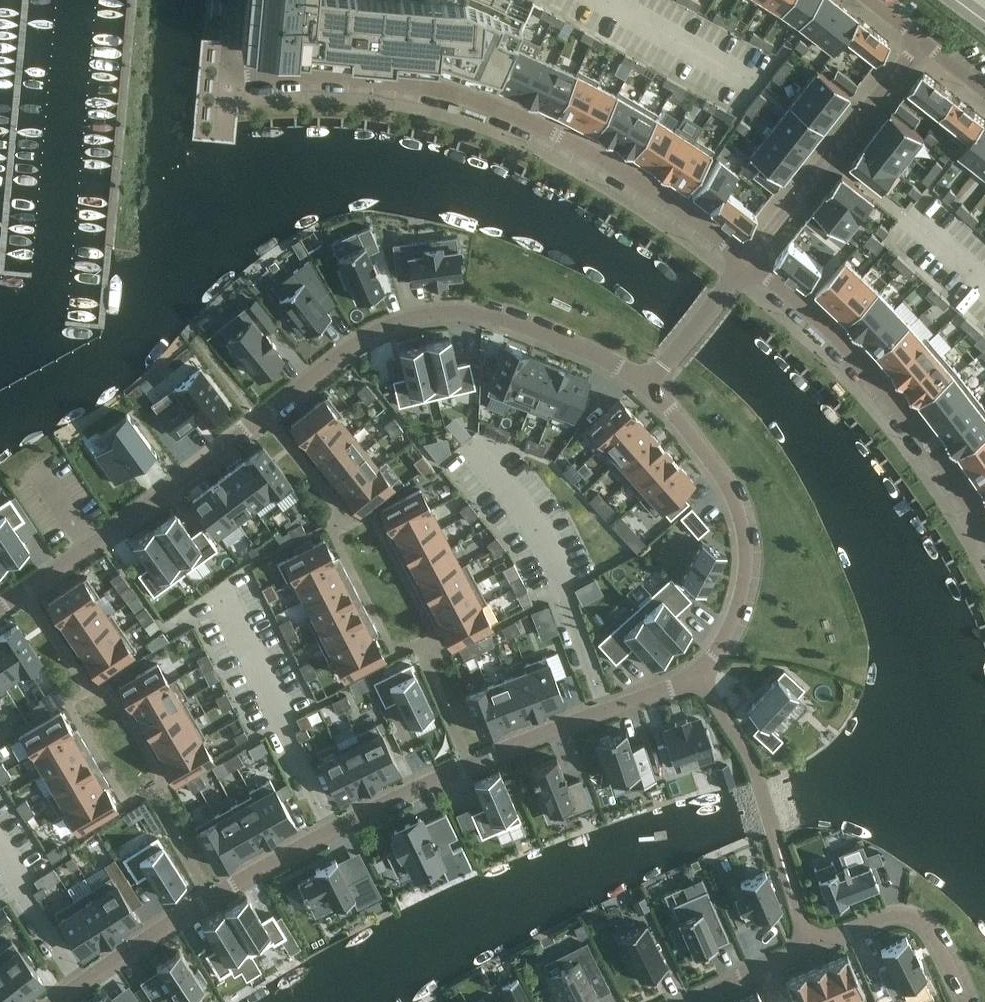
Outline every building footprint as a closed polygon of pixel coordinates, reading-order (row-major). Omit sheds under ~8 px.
[(242,50),(288,54),(297,55),(298,47),(306,48),(306,56),(351,60),(369,62),(372,62),(383,63),(386,63),(392,64),(395,64),(395,62),(396,56),(436,60),(435,68),(438,68),(441,69),(441,68),(438,67),(439,60),(458,62),(455,73),(476,80),(494,86),(497,86),(515,46),(520,35),(523,29),(520,28),(519,30),(500,27),(316,10),(317,0),(246,0),(242,50)] [(700,3),(695,0),(689,0),(686,4),(696,10),(700,3)] [(789,0),(763,0),(762,1),(781,12),(789,0)] [(817,0),(789,0),(781,12),(798,25),(817,0)] [(841,5),(834,0),(817,0),(798,25),(815,38),(841,5)] [(843,37),(858,19),(841,5),(815,38),(833,52),(844,38),(843,37)] [(551,21),(555,15),(545,9),(541,16),(551,21)] [(722,24),(726,18),(716,12),(712,19),(722,24)] [(561,27),(565,20),(555,15),(551,21),(561,27)] [(733,30),(736,23),(726,18),(722,24),(733,30)] [(878,34),(868,26),(858,19),(843,37),(844,38),(875,62),(890,44),(877,34),(878,34)] [(591,44),(594,37),(584,31),(580,38),(591,44)] [(759,45),(763,38),(753,33),(749,39),(759,45)] [(515,46),(497,86),(517,96),(535,56),(541,45),(520,35),(515,46)] [(601,49),(605,42),(594,37),(591,44),(601,49)] [(770,51),(773,44),(763,38),(759,45),(770,51)] [(804,52),(809,46),(799,39),(794,45),(804,52)] [(632,67),(636,60),(625,54),(622,61),(632,67)] [(537,105),(555,65),(535,56),(517,96),(537,105)] [(785,73),(793,64),(786,59),(779,68),(785,73)] [(642,72),(646,65),(636,60),(632,67),(642,72)] [(557,114),(576,74),(555,65),(537,105),(557,114)] [(834,72),(825,65),(820,71),(829,78),(834,72)] [(778,83),(785,73),(779,68),(772,78),(778,83)] [(858,84),(837,68),(829,79),(849,95),(858,84)] [(849,95),(829,79),(829,78),(820,71),(817,69),(803,87),(835,113),(849,95)] [(596,84),(598,81),(578,70),(576,74),(557,114),(576,123),(596,84)] [(941,116),(956,98),(946,90),(946,89),(936,82),(924,72),(909,91),(941,116)] [(673,90),(677,83),(667,77),(663,84),(673,90)] [(683,95),(687,88),(677,83),(673,90),(683,95)] [(595,133),(616,95),(596,84),(576,123),(595,133)] [(835,113),(803,87),(789,104),(822,130),(835,113)] [(614,144),(638,103),(618,91),(616,95),(595,133),(614,144)] [(759,107),(766,98),(760,93),(752,102),(759,107)] [(965,105),(956,98),(941,116),(971,140),(972,140),(984,123),(984,121),(975,113),(975,112),(965,105)] [(712,112),(716,105),(706,99),(702,106),(712,112)] [(921,117),(901,101),(893,112),(913,128),(921,117)] [(752,116),(759,107),(752,102),(745,112),(752,116)] [(633,155),(656,118),(658,114),(638,103),(614,144),(633,155)] [(822,130),(789,104),(776,121),(809,147),(822,130)] [(723,117),(726,110),(716,105),(712,112),(723,117)] [(913,128),(893,112),(879,130),(911,155),(925,138),(924,137),(913,128)] [(651,167),(675,130),(656,118),(633,155),(651,167)] [(745,134),(750,128),(740,121),(736,127),(745,134)] [(809,147),(776,121),(763,138),(795,163),(809,147)] [(984,158),(984,123),(972,140),(971,140),(960,154),(978,168),(984,158)] [(669,179),(695,138),(677,127),(675,130),(651,167),(669,179)] [(898,172),(911,155),(879,130),(865,147),(898,172)] [(930,131),(925,138),(934,145),(939,138),(930,131)] [(669,179),(688,191),(714,151),(695,138),(669,179)] [(795,163),(763,138),(749,156),(752,158),(761,165),(781,181),(795,163)] [(884,190),(898,172),(865,147),(851,164),(884,190)] [(761,165),(752,158),(746,165),(756,172),(761,165)] [(725,189),(737,174),(719,159),(692,193),(709,207),(724,189),(725,189)] [(936,175),(943,166),(937,161),(930,170),(936,175)] [(756,172),(753,176),(773,192),(781,181),(761,165),(756,172)] [(936,175),(930,170),(923,179),(929,184),(936,175)] [(875,201),(843,175),(829,193),(861,219),(875,201)] [(923,192),(914,185),(909,191),(918,198),(923,192)] [(949,202),(957,194),(951,188),(943,197),(949,202)] [(756,214),(725,189),(724,189),(709,207),(719,215),(729,223),(741,232),(756,214)] [(861,219),(829,193),(815,211),(835,227),(847,237),(861,219)] [(971,212),(962,204),(957,210),(965,217),(971,212)] [(835,227),(815,211),(806,222),(826,238),(835,227)] [(979,219),(971,212),(965,217),(974,225),(979,219)] [(890,231),(880,224),(875,230),(885,237),(890,231)] [(361,246),(338,256),(345,272),(341,273),(348,288),(351,286),(358,302),(384,290),(375,270),(377,270),(376,268),(375,269),(372,263),(373,262),(373,261),(372,261),(368,254),(378,249),(369,227),(356,233),(361,246)] [(871,248),(878,239),(872,234),(865,243),(871,248)] [(455,238),(394,245),(397,275),(411,273),(412,281),(460,275),(458,264),(462,264),(460,249),(457,249),(455,238)] [(878,253),(885,244),(878,239),(871,248),(878,253)] [(299,240),(292,244),(297,252),(304,248),(299,240)] [(823,267),(791,241),(776,260),(787,268),(796,276),(809,285),(823,267)] [(907,263),(898,255),(893,261),(902,269),(907,263)] [(310,258),(273,287),(282,298),(280,300),(292,315),(287,319),(300,335),(305,332),(308,336),(331,318),(326,311),(317,299),(329,290),(310,258)] [(833,307),(863,275),(847,259),(816,291),(833,307)] [(915,271),(907,263),(902,269),(910,277),(915,271)] [(848,322),(879,291),(863,275),(833,307),(848,322)] [(936,301),(942,295),(933,287),(928,293),(936,301)] [(895,307),(879,291),(848,322),(863,337),(895,307)] [(945,309),(950,303),(942,295),(936,301),(945,309)] [(250,321),(228,338),(231,341),(230,341),(234,346),(229,350),(239,362),(244,359),(257,376),(281,358),(273,347),(275,346),(265,332),(274,325),(255,300),(242,310),(250,321)] [(878,353),(911,324),(895,307),(863,337),(878,353)] [(975,326),(967,318),(961,324),(970,332),(975,326)] [(892,369),(925,341),(911,324),(878,353),(892,369)] [(984,334),(975,326),(970,332),(979,339),(984,334)] [(451,338),(425,344),(438,396),(476,387),(470,363),(458,366),(451,338)] [(940,357),(925,341),(892,369),(906,386),(940,357)] [(405,378),(394,380),(400,405),(438,396),(425,344),(398,350),(405,378)] [(491,395),(487,406),(504,412),(509,402),(527,354),(506,346),(488,394),(491,395)] [(527,354),(509,402),(530,410),(533,402),(532,401),(548,362),(527,354)] [(954,375),(940,357),(906,386),(920,402),(954,375)] [(533,402),(530,410),(549,418),(550,416),(552,409),(568,370),(548,362),(532,401),(533,402)] [(175,388),(153,405),(178,436),(195,423),(193,422),(198,418),(202,424),(227,405),(200,369),(175,388)] [(552,409),(550,416),(571,424),(589,378),(568,370),(552,409)] [(968,393),(954,375),(920,402),(933,419),(968,393)] [(367,385),(358,392),(362,398),(372,391),(367,385)] [(372,391),(362,398),(367,404),(376,397),(372,391)] [(981,410),(968,393),(933,419),(946,436),(981,410)] [(328,396),(291,425),(306,443),(338,417),(339,417),(343,414),(328,396)] [(620,399),(583,431),(600,450),(605,445),(604,444),(635,417),(620,399)] [(981,410),(946,436),(960,454),(984,435),(984,415),(981,410)] [(110,447),(96,457),(115,484),(156,454),(129,415),(101,435),(110,447)] [(338,417),(306,443),(319,460),(352,434),(339,417),(338,417)] [(635,417),(604,444),(605,445),(618,460),(650,433),(635,417)] [(394,418),(384,425),(389,431),(398,424),(394,418)] [(488,422),(484,433),(495,437),(499,426),(488,422)] [(398,424),(389,431),(394,437),(403,430),(398,424)] [(499,426),(495,437),(506,441),(510,430),(499,426)] [(650,433),(618,460),(633,477),(664,449),(650,433)] [(352,434),(319,460),(332,477),(365,451),(352,434)] [(960,454),(972,471),(984,462),(984,435),(960,454)] [(529,437),(525,448),(533,452),(538,441),(529,437)] [(538,441),(533,452),(542,456),(547,445),(538,441)] [(263,447),(245,460),(270,494),(270,495),(275,502),(294,488),(263,447)] [(664,449),(633,477),(647,492),(647,493),(678,465),(664,449)] [(365,451),(332,477),(346,494),(379,468),(365,451)] [(423,455),(413,462),(419,470),(429,462),(423,455)] [(245,460),(227,473),(253,507),(270,495),(270,494),(245,460)] [(429,462),(419,470),(425,477),(435,470),(429,462)] [(984,489),(984,462),(972,471),(984,489)] [(573,463),(564,470),(569,476),(578,469),(573,463)] [(647,492),(641,497),(657,514),(662,510),(671,520),(691,502),(682,492),(693,482),(678,465),(647,493),(647,492)] [(379,468),(346,494),(360,512),(393,486),(379,468)] [(578,469),(569,476),(574,482),(582,474),(578,469)] [(227,473),(210,486),(236,520),(253,507),(227,473)] [(210,486),(191,500),(217,534),(236,520),(210,486)] [(419,488),(380,509),(392,532),(394,531),(394,529),(431,510),(419,488)] [(599,492),(590,500),(597,509),(606,501),(599,492)] [(8,565),(29,550),(15,528),(25,521),(11,500),(0,507),(0,553),(8,565)] [(606,501),(597,509),(605,518),(614,510),(606,501)] [(469,502),(459,510),(464,516),(474,508),(469,502)] [(692,507),(681,518),(698,537),(709,527),(692,507)] [(474,508),(464,516),(469,522),(479,514),(474,508)] [(431,510),(394,529),(394,531),(404,549),(441,529),(431,510)] [(177,514),(155,529),(186,572),(217,550),(202,529),(192,536),(177,514)] [(301,522),(294,526),(300,536),(307,533),(301,522)] [(294,526),(287,529),(292,540),(300,536),(294,526)] [(155,529),(133,545),(149,567),(139,574),(154,595),(186,572),(155,529)] [(441,529),(404,549),(414,568),(451,548),(441,529)] [(496,536),(487,544),(492,550),(501,543),(496,536)] [(297,553),(278,562),(289,585),(297,581),(296,579),(332,560),(334,559),(324,539),(313,544),(297,553)] [(310,539),(294,547),(297,553),(313,544),(310,539)] [(701,540),(680,580),(706,593),(726,553),(701,540)] [(262,542),(255,546),(261,556),(268,553),(262,542)] [(501,543),(492,550),(497,556),(506,548),(501,543)] [(255,546),(248,549),(253,560),(261,556),(255,546)] [(451,548),(414,568),(424,587),(461,567),(460,566),(451,548)] [(332,560),(296,579),(297,581),(305,598),(342,579),(332,560)] [(461,567),(424,587),(434,606),(478,583),(467,562),(460,566),(461,567)] [(120,573),(111,580),(115,586),(124,578),(120,573)] [(520,575),(509,581),(513,588),(524,582),(520,575)] [(124,578),(115,586),(119,591),(129,584),(124,578)] [(672,578),(635,610),(642,617),(671,648),(679,641),(682,639),(691,631),(677,614),(692,601),(672,578)] [(82,579),(48,603),(61,622),(95,598),(82,579)] [(342,579),(305,598),(315,617),(316,618),(352,599),(342,579)] [(272,582),(262,588),(265,595),(276,589),(272,582)] [(524,582),(513,588),(517,595),(527,589),(524,582)] [(478,583),(434,606),(443,623),(444,626),(482,606),(488,603),(478,583)] [(276,589),(265,595),(269,602),(279,596),(276,589)] [(95,598),(61,622),(73,639),(107,616),(95,598)] [(315,617),(308,620),(318,640),(362,618),(352,599),(316,618),(315,617)] [(443,623),(440,624),(452,647),(492,626),(482,606),(444,626),(443,623)] [(145,607),(135,614),(140,620),(149,613),(145,607)] [(547,607),(533,613),(542,636),(556,631),(547,607)] [(635,610),(598,643),(617,663),(634,647),(651,666),(659,660),(662,657),(671,648),(642,617),(635,610)] [(149,613),(140,620),(144,626),(154,618),(149,613)] [(107,616),(73,639),(85,657),(120,634),(107,616)] [(289,618),(279,623),(283,632),(294,627),(289,618)] [(362,618),(318,640),(329,661),(336,657),(335,656),(372,637),(362,618)] [(516,620),(509,624),(514,634),(521,631),(516,620)] [(509,624),(502,628),(507,638),(514,634),(509,624)] [(0,636),(0,641),(20,672),(19,673),(23,678),(43,665),(17,625),(0,636)] [(294,627),(283,632),(288,641),(298,635),(294,627)] [(170,641),(163,631),(148,642),(153,650),(170,641)] [(120,634),(85,657),(99,676),(133,653),(120,634)] [(372,637),(335,656),(336,657),(345,676),(384,656),(374,636),(372,637)] [(2,684),(4,683),(19,673),(20,672),(0,641),(0,680),(2,684)] [(477,641),(468,645),(473,656),(482,651),(477,641)] [(468,645),(459,650),(465,660),(473,656),(468,645)] [(207,653),(197,658),(200,665),(211,660),(207,653)] [(546,655),(524,664),(527,671),(528,671),(543,710),(564,702),(546,655)] [(211,660),(200,665),(204,672),(214,667),(211,660)] [(310,660),(299,666),(303,673),(313,667),(310,660)] [(157,663),(119,685),(131,705),(133,704),(169,683),(168,682),(157,663)] [(411,664),(376,681),(387,704),(395,700),(408,727),(435,714),(411,664)] [(313,667),(303,673),(307,680),(317,674),(313,667)] [(778,677),(748,710),(762,723),(753,733),(772,751),(783,740),(770,728),(799,697),(798,695),(804,688),(785,670),(778,677)] [(527,671),(508,679),(522,718),(543,710),(528,671),(527,671)] [(169,683),(133,704),(144,723),(180,702),(180,703),(189,698),(177,677),(168,682),(169,683)] [(35,678),(29,682),(34,690),(40,686),(35,678)] [(508,679),(487,686),(502,725),(522,718),(508,679)] [(9,691),(4,683),(2,684),(0,680),(0,697),(9,691)] [(487,686),(466,695),(481,734),(502,725),(487,686)] [(226,692),(216,697),(219,704),(230,699),(226,692)] [(346,694),(339,698),(344,708),(351,705),(346,694)] [(48,697),(41,701),(47,711),(54,707),(48,697)] [(339,698),(332,701),(338,712),(344,708),(339,698)] [(230,699),(219,704),(223,711),(233,706),(230,699)] [(41,701),(34,705),(40,715),(47,711),(41,701)] [(180,702),(144,723),(155,741),(190,720),(180,703),(180,702)] [(61,712),(19,736),(32,757),(35,755),(35,753),(72,731),(61,712)] [(303,730),(307,728),(313,725),(307,714),(298,718),(297,719),(303,730)] [(10,719),(3,723),(9,733),(16,729),(10,719)] [(669,742),(657,745),(664,765),(714,748),(708,729),(703,730),(699,719),(688,723),(687,719),(675,723),(676,727),(665,730),(669,742)] [(190,720),(155,741),(165,760),(201,739),(190,720)] [(0,725),(0,733),(3,737),(9,733),(3,723),(0,725)] [(377,723),(355,734),(358,738),(379,780),(400,770),(377,723)] [(303,730),(296,733),(300,740),(310,735),(307,728),(303,730)] [(72,731),(35,753),(35,755),(45,772),(88,747),(77,729),(72,732),(72,731)] [(244,730),(234,736),(238,743),(248,737),(244,730)] [(638,773),(642,784),(656,779),(644,743),(631,748),(626,730),(621,732),(612,734),(612,735),(597,740),(598,743),(595,744),(600,761),(604,760),(611,782),(623,778),(624,780),(628,778),(627,776),(638,773)] [(358,738),(338,748),(340,752),(341,751),(360,789),(379,780),(358,738)] [(165,760),(163,761),(175,781),(213,759),(201,739),(165,760)] [(88,747),(45,772),(56,791),(99,766),(88,747)] [(769,775),(783,763),(770,749),(757,762),(769,775)] [(340,752),(320,761),(339,799),(360,789),(341,751),(340,752)] [(238,752),(231,756),(237,767),(244,763),(238,752)] [(231,756),(225,760),(231,770),(237,767),(231,756)] [(577,810),(590,804),(580,779),(567,784),(557,757),(531,768),(534,777),(533,777),(534,781),(536,780),(549,813),(574,803),(577,810)] [(735,784),(728,764),(715,769),(722,789),(735,784)] [(57,792),(49,797),(61,816),(64,814),(63,812),(105,787),(105,788),(110,785),(99,766),(56,791),(57,792)] [(0,776),(0,781),(2,784),(12,778),(8,771),(0,776)] [(485,807),(471,813),(482,837),(520,821),(499,771),(474,782),(485,807)] [(200,774),(194,778),(200,788),(206,785),(200,774)] [(194,778),(187,781),(193,792),(200,788),(194,778)] [(271,780),(250,792),(252,794),(253,794),(275,834),(295,823),(282,799),(276,789),(271,780)] [(287,783),(276,789),(282,799),(292,794),(287,783)] [(105,787),(63,812),(64,814),(74,832),(116,807),(105,788),(105,787)] [(252,794),(234,804),(257,845),(275,834),(253,794),(252,794)] [(26,800),(16,806),(21,813),(31,807),(26,800)] [(234,804),(215,815),(238,855),(257,845),(234,804)] [(31,807),(21,813),(25,820),(35,813),(31,807)] [(388,854),(388,855),(389,855),(397,872),(397,873),(398,873),(408,868),(410,867),(415,876),(442,863),(440,860),(447,857),(456,875),(472,867),(462,848),(453,852),(448,843),(458,838),(446,814),(423,825),(420,818),(394,831),(397,838),(395,839),(395,838),(394,839),(395,840),(395,839),(400,849),(388,854)] [(215,815),(196,826),(218,866),(238,855),(215,815)] [(159,836),(124,858),(139,881),(151,874),(166,898),(189,884),(159,836)] [(57,846),(46,853),(53,863),(63,856),(57,846)] [(833,862),(814,869),(830,908),(849,901),(848,899),(879,887),(871,867),(883,862),(878,848),(864,854),(866,859),(836,871),(833,862)] [(73,858),(66,862),(73,872),(80,868),(76,862),(73,858)] [(309,901),(310,902),(328,893),(334,905),(353,895),(358,905),(380,894),(368,870),(347,881),(337,860),(316,870),(317,872),(299,882),(300,883),(288,889),(297,907),(309,901)] [(735,898),(746,925),(782,909),(765,872),(740,883),(745,894),(735,898)] [(112,876),(96,886),(123,929),(139,919),(112,876)] [(45,886),(35,892),(39,899),(49,892),(45,886)] [(96,886),(77,897),(105,940),(123,929),(96,886)] [(729,940),(707,890),(671,905),(693,955),(694,955),(696,960),(712,953),(710,948),(729,940)] [(77,897),(55,912),(82,955),(105,940),(77,897)] [(247,897),(225,911),(252,954),(272,942),(274,944),(286,936),(273,915),(262,921),(247,897)] [(644,898),(634,903),(638,914),(649,910),(644,898)] [(225,911),(203,925),(217,949),(206,955),(220,977),(232,969),(229,965),(250,953),(251,955),(252,954),(225,911)] [(647,921),(620,933),(627,949),(624,950),(631,964),(633,963),(640,977),(667,965),(647,921)] [(888,965),(878,970),(890,995),(926,977),(920,964),(922,963),(915,949),(913,950),(906,937),(881,950),(888,965)] [(0,951),(0,962),(27,996),(45,981),(13,941),(0,951)] [(546,976),(557,997),(559,996),(562,1001),(594,1001),(597,1001),(591,990),(606,983),(586,944),(572,951),(577,961),(546,976)] [(143,987),(153,1001),(169,1001),(177,997),(180,1001),(183,1001),(204,988),(202,985),(207,981),(198,968),(193,971),(180,951),(157,966),(162,974),(143,987)] [(847,955),(826,964),(843,1001),(860,1001),(866,999),(847,955)] [(4,1001),(19,1001),(27,996),(0,962),(0,997),(4,1001)] [(826,964),(806,973),(819,1001),(843,1001),(826,964)] [(806,973),(786,982),(794,1001),(819,1001),(806,973)] [(509,1000),(505,1001),(530,1001),(517,979),(502,987),(509,1000)] [(757,991),(756,992),(757,993),(738,1001),(737,1001),(762,1001),(757,991)]
